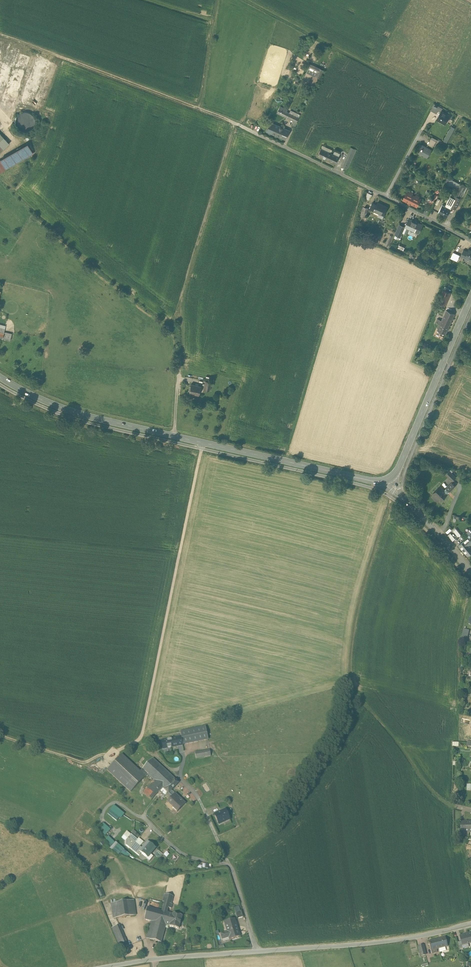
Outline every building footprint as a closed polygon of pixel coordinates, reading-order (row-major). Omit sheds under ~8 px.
[(319,69),(310,64),(307,72),(315,76),(319,69)] [(443,108),(434,103),(430,110),(433,112),(436,106),(440,108),(442,109),(443,108)] [(441,111),(440,112),(437,119),(440,121),(441,120),(445,122),(445,123),(445,124),(450,116),(441,111)] [(20,114),(17,117),(16,120),(17,124),(18,127),(21,129),(25,130),(28,130),(31,128),(33,125),(34,122),(34,119),(32,115),(30,113),(26,112),(23,113),(20,114)] [(298,118),(289,113),(287,117),(293,121),(296,122),(298,118)] [(289,130),(270,122),(266,131),(285,139),(289,130)] [(451,126),(444,141),(447,142),(455,128),(451,126)] [(436,141),(431,139),(428,144),(433,147),(436,141)] [(431,150),(421,144),(416,151),(427,157),(431,150)] [(28,145),(2,160),(6,167),(32,152),(28,145)] [(321,149),(321,148),(318,155),(336,163),(339,156),(330,153),(321,149)] [(348,154),(342,167),(347,169),(353,156),(348,154)] [(462,185),(450,179),(450,180),(448,184),(459,190),(462,185)] [(459,190),(456,196),(461,199),(463,195),(467,187),(462,184),(462,185),(459,190)] [(366,191),(363,196),(369,199),(372,194),(366,191)] [(413,193),(410,191),(409,193),(407,192),(403,200),(417,206),(421,199),(419,198),(419,196),(416,195),(415,197),(412,195),(413,193)] [(456,196),(455,198),(450,206),(451,207),(456,209),(461,199),(456,196)] [(436,197),(432,216),(437,218),(441,198),(436,197)] [(452,201),(449,201),(446,207),(450,209),(451,207),(450,206),(455,198),(453,197),(452,201)] [(387,207),(377,202),(377,204),(372,202),(370,208),(374,211),(374,210),(384,215),(387,207)] [(446,207),(442,205),(438,212),(443,215),(443,214),(446,216),(446,217),(450,209),(446,207)] [(423,225),(409,219),(405,227),(409,229),(409,228),(419,233),(423,225)] [(469,250),(468,252),(464,250),(461,256),(465,258),(465,257),(470,260),(470,251),(469,250)] [(451,292),(443,289),(438,302),(445,306),(451,292)] [(447,310),(438,330),(446,333),(455,313),(447,310)] [(12,334),(5,332),(5,333),(4,333),(2,339),(10,341),(12,334)] [(201,386),(191,384),(189,392),(199,394),(201,386)] [(452,482),(446,488),(449,491),(450,491),(455,486),(452,482)] [(444,490),(440,486),(433,493),(441,500),(448,494),(448,493),(444,490)] [(448,535),(454,541),(461,533),(456,528),(448,535)] [(459,545),(467,555),(470,552),(470,545),(470,544),(470,543),(470,533),(467,536),(468,537),(459,545)] [(469,631),(464,629),(460,640),(466,642),(469,631)] [(180,732),(181,736),(183,745),(208,740),(205,727),(180,732)] [(181,736),(161,740),(162,749),(183,745),(181,736)] [(210,750),(195,753),(196,759),(211,756),(210,750)] [(141,773),(122,754),(107,770),(131,792),(148,774),(144,770),(141,773)] [(153,759),(142,769),(144,770),(148,774),(155,781),(162,788),(172,777),(153,759)] [(172,777),(162,788),(168,794),(178,783),(175,779),(172,777)] [(155,781),(154,781),(144,793),(151,800),(162,788),(155,781)] [(175,794),(167,802),(177,812),(185,804),(175,794)] [(117,821),(120,817),(121,818),(125,814),(115,805),(108,813),(117,821)] [(225,810),(214,815),(219,824),(230,819),(225,810)] [(104,822),(98,829),(105,836),(111,829),(104,822)] [(461,822),(461,834),(470,833),(470,822),(461,822)] [(137,840),(131,835),(129,838),(128,838),(128,839),(127,840),(127,845),(138,854),(140,852),(140,851),(142,849),(135,843),(137,840)] [(142,849),(140,851),(140,852),(147,857),(155,848),(148,842),(142,849)] [(173,896),(165,894),(162,902),(164,902),(162,911),(163,911),(167,912),(168,907),(169,903),(171,904),(173,896)] [(134,900),(111,903),(114,918),(136,915),(134,900)] [(162,911),(148,907),(144,919),(155,922),(160,923),(163,911),(162,911)] [(167,912),(163,911),(160,923),(166,925),(169,926),(172,914),(167,912)] [(182,916),(173,913),(169,926),(179,929),(182,916)] [(234,919),(225,922),(228,931),(220,934),(222,940),(226,939),(226,938),(230,937),(231,939),(240,936),(238,932),(237,929),(234,919)] [(160,923),(155,922),(150,939),(161,942),(166,925),(160,923)] [(119,925),(112,928),(117,941),(125,938),(119,925)] [(460,936),(461,942),(462,946),(463,946),(468,944),(469,944),(468,943),(470,943),(470,934),(460,936)] [(125,938),(117,941),(121,949),(128,946),(125,938)] [(445,938),(428,942),(432,954),(437,953),(436,949),(439,949),(445,947),(447,946),(445,938)]
